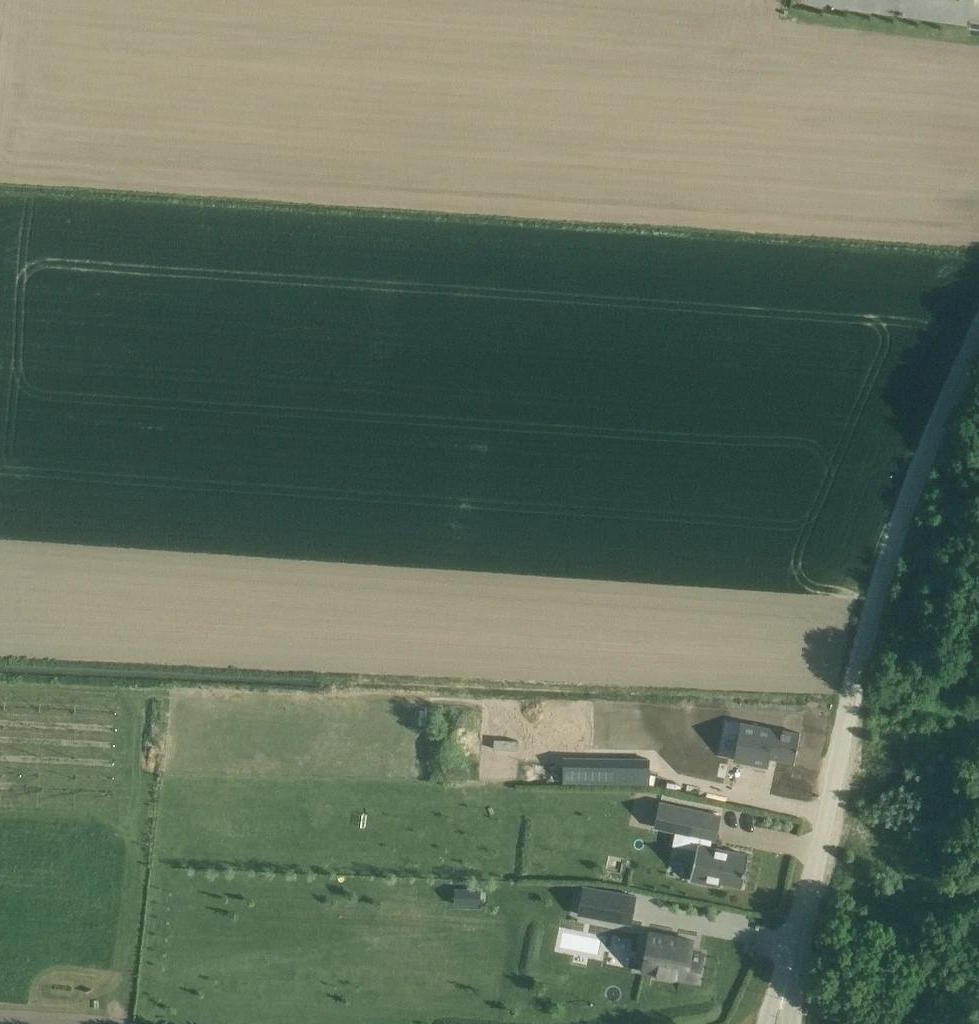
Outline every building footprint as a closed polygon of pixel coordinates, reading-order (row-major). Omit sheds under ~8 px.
[(740,722),(733,759),(765,766),(767,756),(794,761),(799,733),(740,722)] [(661,803),(655,826),(700,836),(699,844),(697,844),(689,880),(720,886),(721,882),(742,886),(749,855),(710,846),(711,839),(714,839),(719,816),(661,803)] [(581,900),(578,914),(602,919),(630,924),(636,896),(584,886),(581,900)] [(480,890),(455,889),(455,903),(479,904),(480,890)] [(650,932),(642,971),(698,981),(703,954),(690,951),(692,940),(650,932)]
